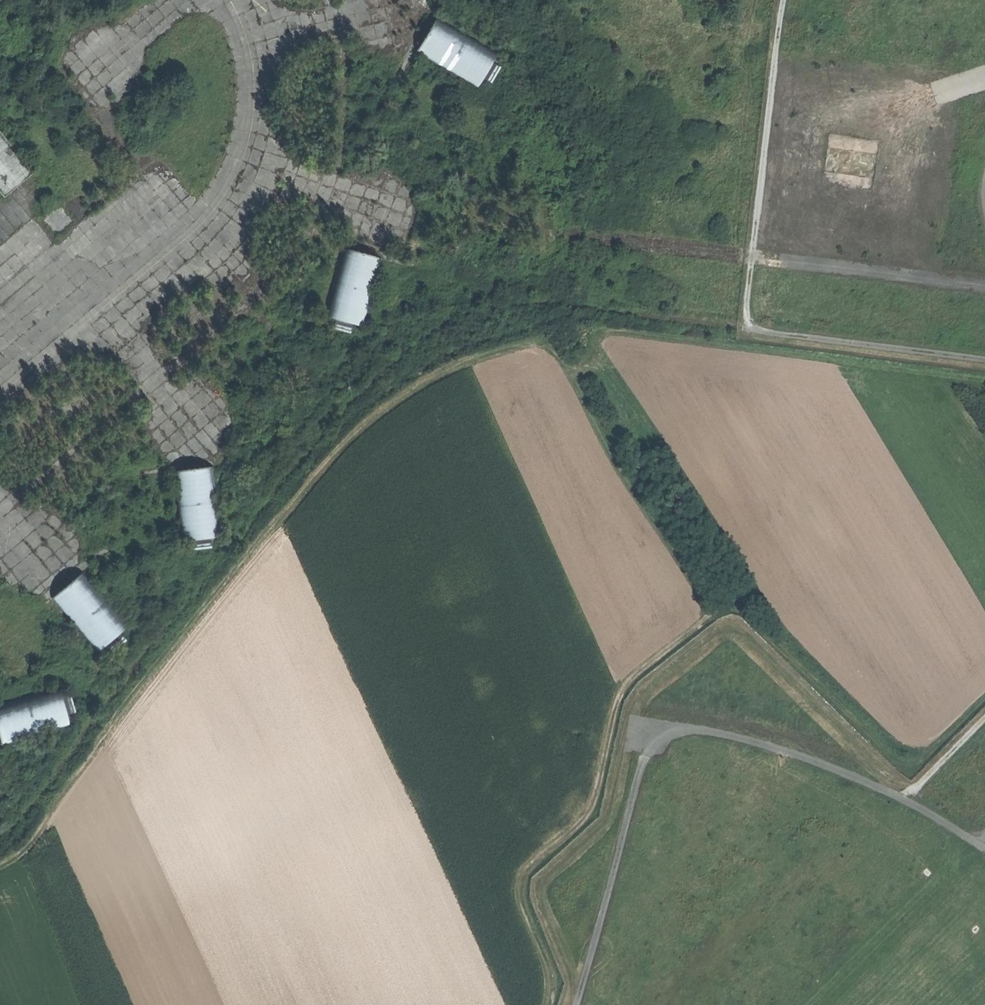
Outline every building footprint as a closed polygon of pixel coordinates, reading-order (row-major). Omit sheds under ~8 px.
[(481,86),(499,56),(438,20),(420,50),(481,86)] [(5,197),(35,172),(0,131),(0,191),(5,197)] [(383,260),(350,248),(327,316),(360,327),(383,260)] [(209,468),(175,473),(183,543),(218,539),(209,468)] [(101,654),(128,632),(83,577),(56,599),(101,654)] [(57,686),(0,706),(0,738),(2,743),(69,719),(57,686)]
